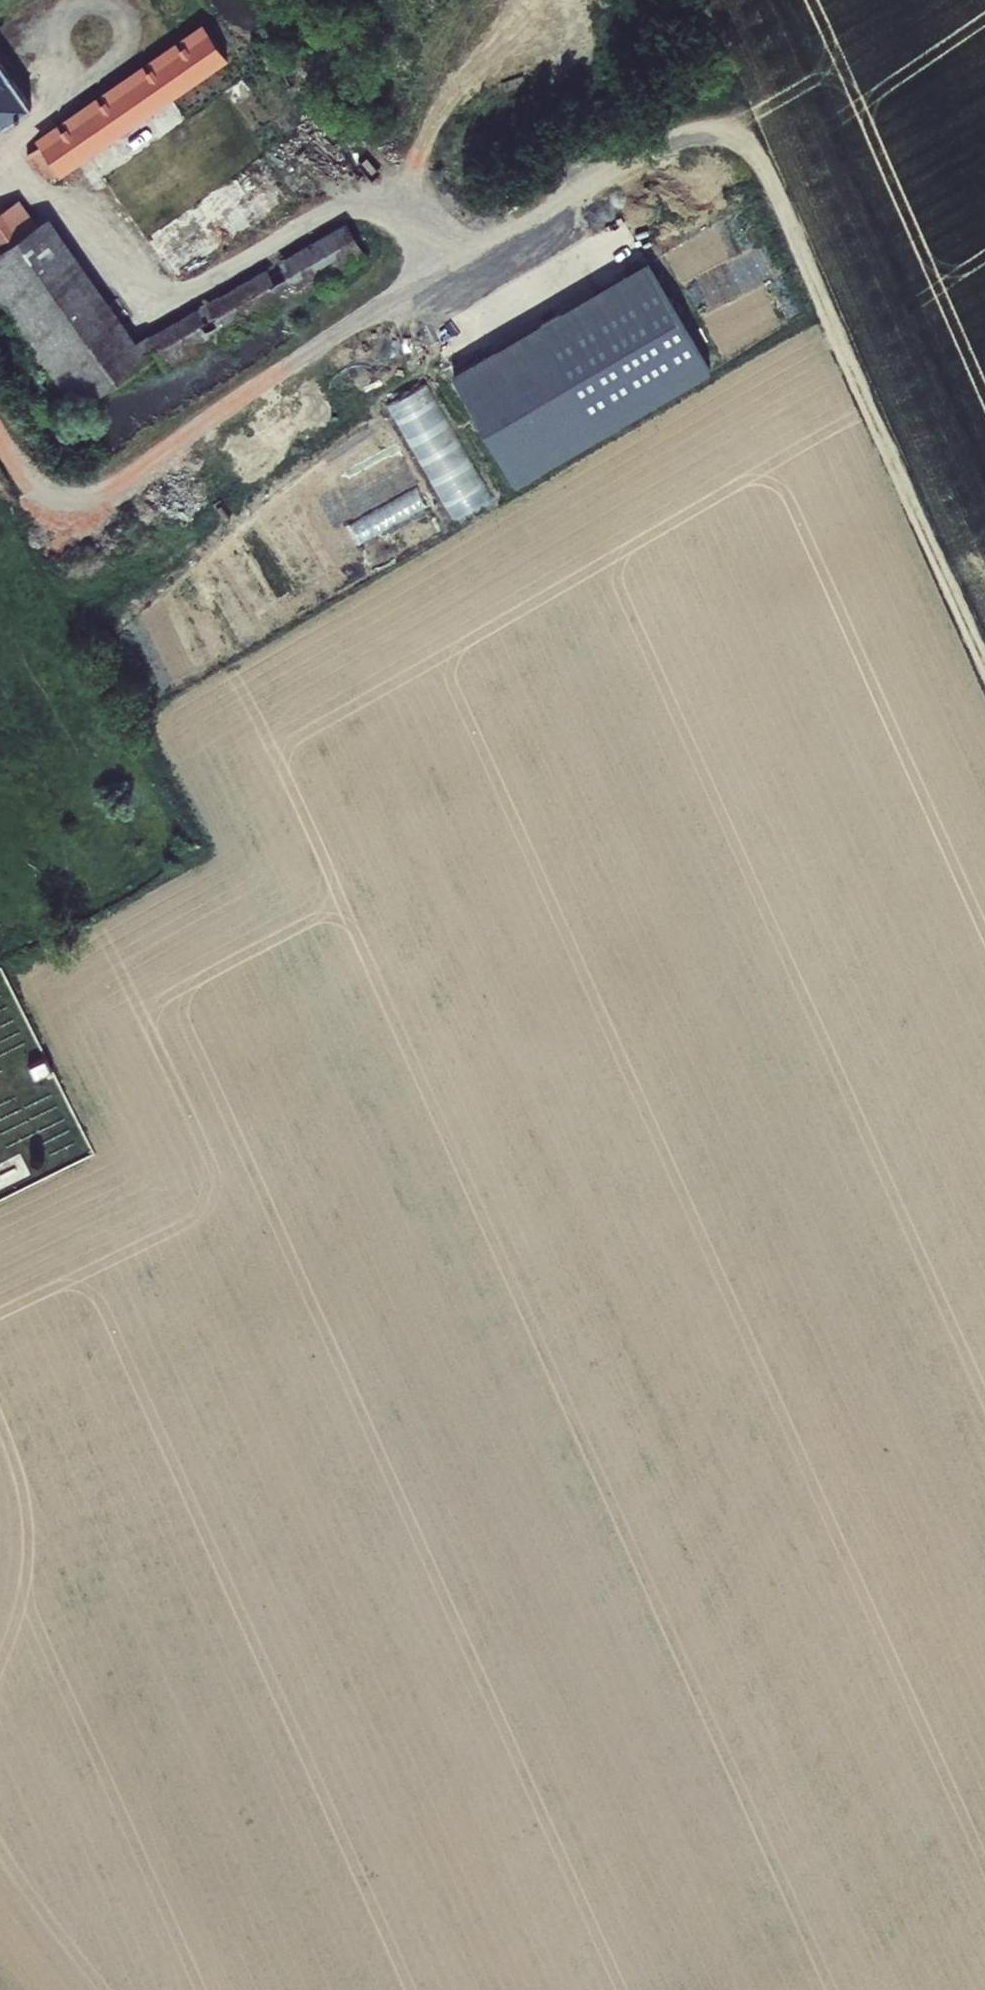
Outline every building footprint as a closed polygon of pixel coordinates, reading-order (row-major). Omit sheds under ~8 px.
[(153,281),(169,270),(286,190),(214,86),(190,101),(175,80),(223,47),(206,20),(30,145),(43,168),(66,153),(153,281)] [(0,52),(0,123),(2,122),(7,130),(24,117),(19,109),(33,100),(0,52)] [(127,392),(346,270),(325,233),(112,343),(31,215),(19,223),(1,196),(0,197),(0,308),(76,425),(127,392)] [(639,255),(433,372),(440,384),(494,481),(703,366),(646,267),(639,255)]
